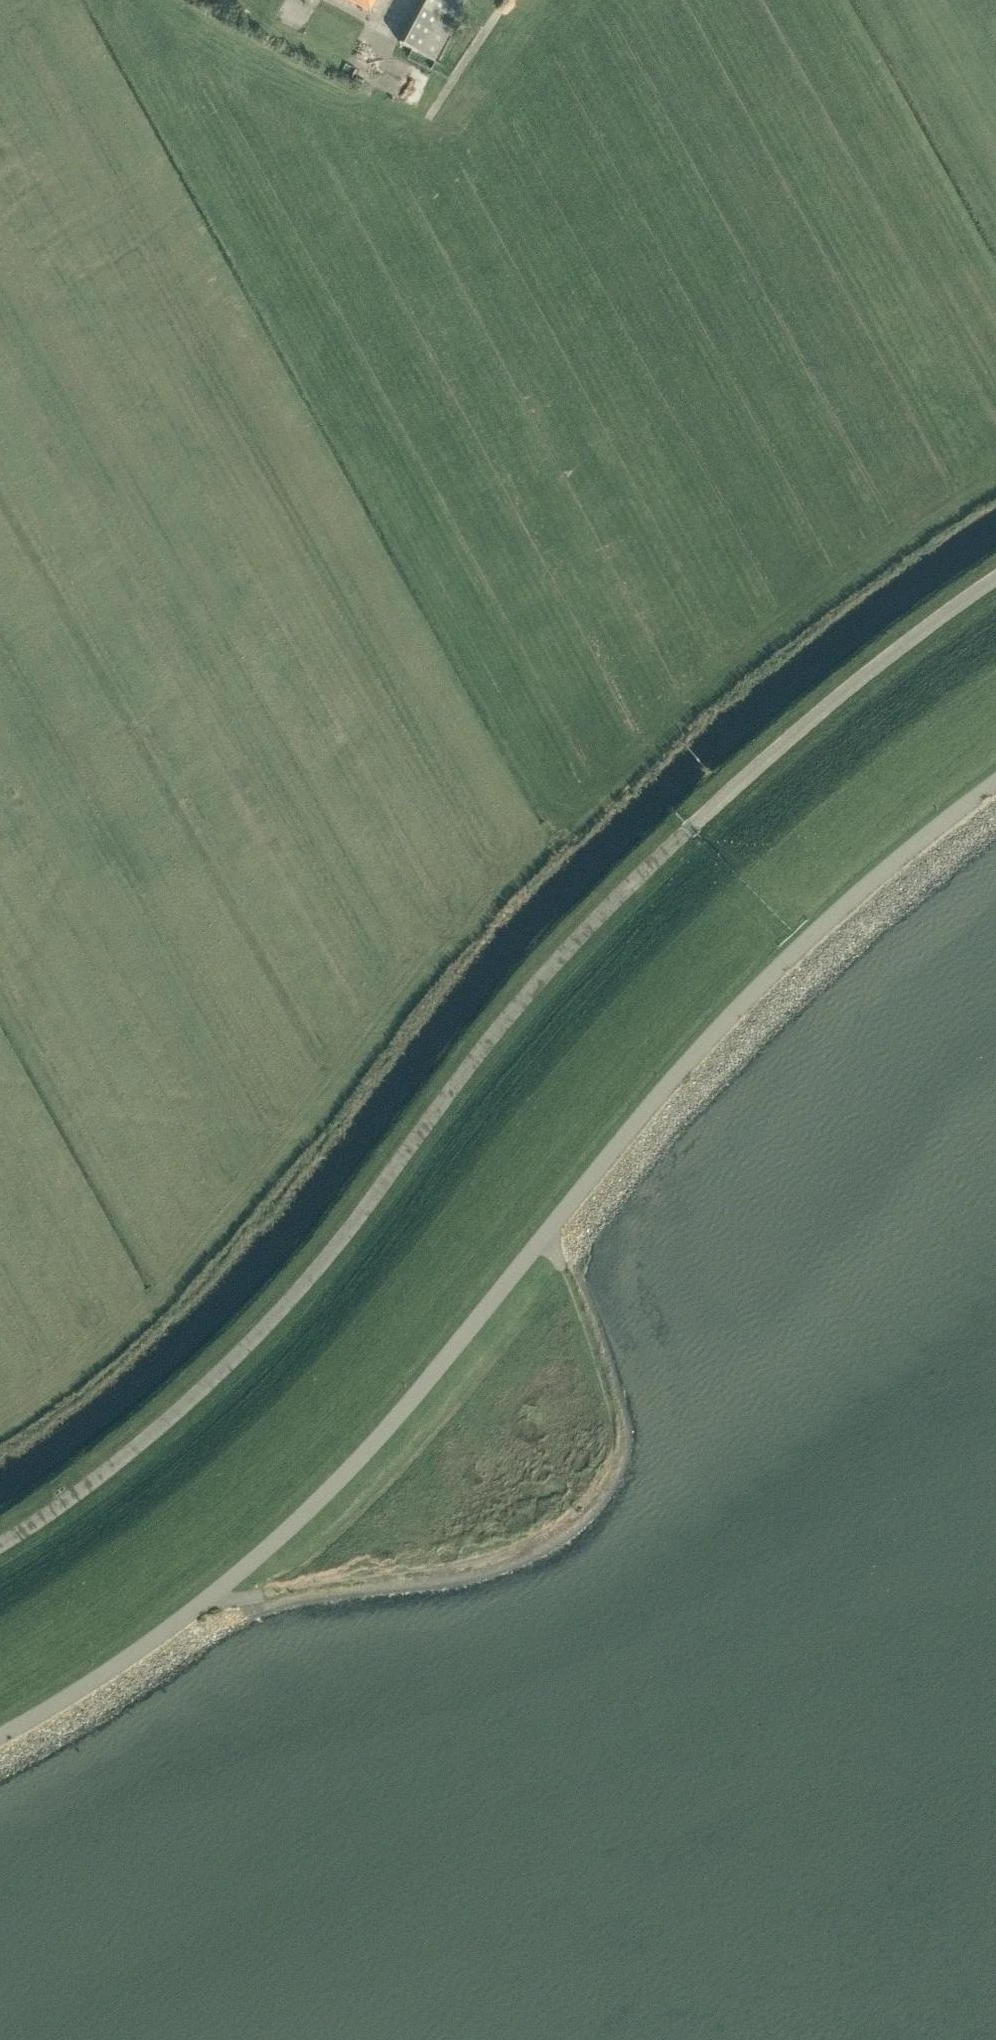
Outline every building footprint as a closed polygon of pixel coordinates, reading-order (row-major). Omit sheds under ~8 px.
[(378,0),(346,0),(371,13),(378,0)] [(399,44),(435,63),(468,0),(422,0),(399,44)]
